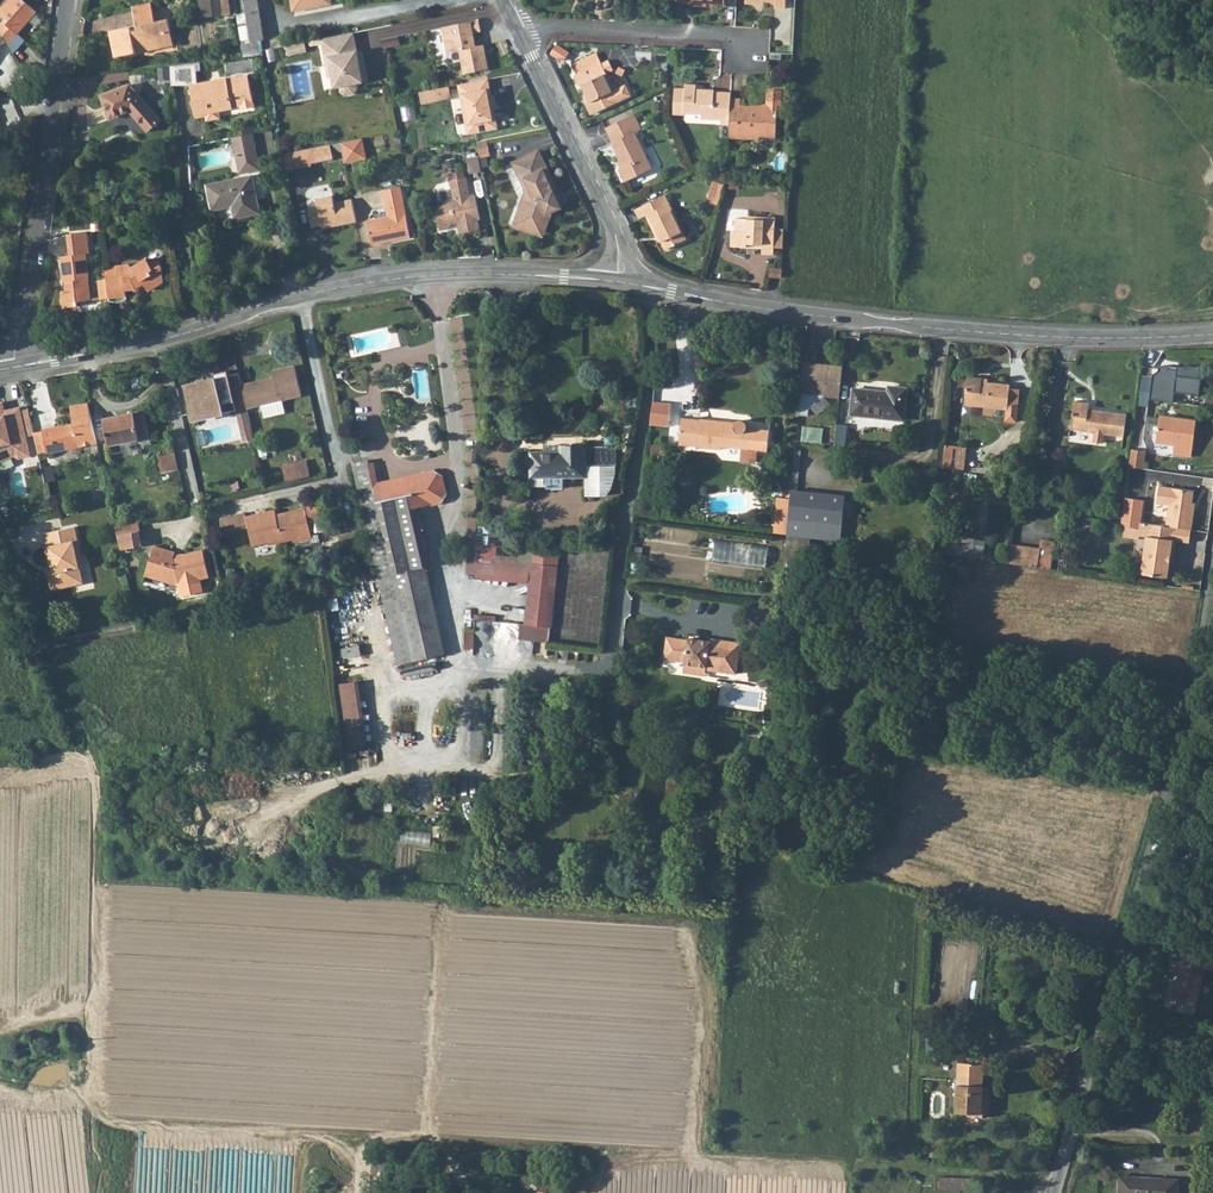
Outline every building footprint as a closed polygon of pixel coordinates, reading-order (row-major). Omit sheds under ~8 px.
[(0,21),(0,45),(2,44),(11,54),(23,39),(16,33),(34,12),(20,0),(5,0),(0,5),(0,13),(4,17),(0,21)] [(205,20),(229,17),(228,4),(219,5),(218,0),(202,0),(205,20)] [(296,15),(334,6),(332,0),(293,0),(296,15)] [(257,1),(244,3),(250,44),(263,42),(257,1)] [(150,4),(131,9),(135,28),(109,35),(116,61),(136,56),(135,53),(166,45),(164,36),(171,34),(168,20),(155,24),(150,4)] [(481,19),(445,27),(450,51),(463,49),(468,73),(491,68),(486,43),(479,44),(476,31),(483,30),(481,19)] [(443,26),(435,28),(437,40),(445,38),(443,26)] [(357,33),(325,39),(326,44),(330,66),(334,65),(336,77),(341,76),(343,87),(344,92),(348,96),(359,93),(362,89),(361,84),(372,82),(369,66),(364,67),(363,59),(357,33)] [(135,53),(136,56),(174,47),(171,34),(164,36),(166,45),(135,53)] [(401,35),(383,38),(384,48),(402,44),(401,35)] [(558,43),(553,54),(566,61),(571,50),(558,43)] [(597,52),(583,59),(587,67),(602,61),(597,52)] [(583,59),(572,64),(577,72),(574,74),(579,84),(582,83),(588,93),(596,110),(631,92),(625,81),(612,88),(603,72),(607,70),(606,70),(613,67),(609,58),(602,61),(587,67),(583,59)] [(257,63),(229,65),(230,77),(258,75),(257,63)] [(194,66),(164,69),(166,89),(184,88),(185,98),(188,98),(189,103),(186,104),(188,120),(199,118),(198,111),(210,110),(210,115),(226,113),(226,112),(234,111),(234,114),(247,112),(243,81),(222,84),(222,83),(192,87),(191,73),(195,73),(194,66)] [(489,81),(460,87),(467,121),(471,120),(473,135),(496,131),(491,109),(495,108),(489,81)] [(702,115),(723,117),(723,115),(731,115),(732,96),(732,90),(715,90),(715,88),(697,86),(698,82),(686,82),(685,86),(675,85),(674,111),(686,112),(686,109),(702,110),(702,115)] [(742,97),(732,96),(731,115),(730,122),(729,135),(760,137),(760,133),(776,134),(778,102),(782,102),(783,86),(775,86),(768,88),(767,100),(762,100),(758,104),(742,103),(742,97)] [(121,88),(94,99),(103,123),(124,115),(144,133),(157,120),(121,88)] [(438,91),(424,94),(426,106),(441,103),(438,91)] [(588,93),(584,95),(593,112),(596,110),(588,93)] [(199,118),(200,123),(211,121),(210,115),(210,110),(198,111),(199,118)] [(633,112),(606,124),(613,139),(612,140),(623,163),(618,166),(625,179),(652,166),(634,129),(640,126),(633,112)] [(254,129),(244,131),(245,138),(256,136),(254,129)] [(240,139),(236,140),(239,156),(247,155),(251,173),(263,171),(256,136),(245,138),(240,139)] [(365,138),(343,142),(343,145),(359,142),(362,157),(355,158),(355,161),(369,158),(365,138)] [(490,139),(480,141),(484,157),(494,155),(490,139)] [(359,142),(343,145),(347,163),(355,161),(355,158),(362,157),(359,142)] [(327,145),(279,154),(284,171),(331,162),(327,145)] [(537,151),(515,162),(526,185),(530,186),(526,196),(532,198),(527,213),(526,212),(521,227),(540,233),(544,220),(550,222),(554,211),(563,207),(555,191),(559,190),(546,162),(542,163),(537,151)] [(247,155),(239,156),(240,162),(243,175),(251,173),(247,155)] [(479,156),(469,157),(471,171),(482,170),(479,156)] [(242,206),(245,219),(264,215),(257,176),(211,186),(216,211),(242,206)] [(444,205),(440,210),(444,230),(453,228),(457,220),(462,219),(465,233),(483,229),(481,218),(484,218),(479,194),(474,195),(470,177),(455,181),(457,189),(458,197),(450,199),(451,204),(444,205)] [(375,245),(390,242),(389,239),(395,238),(395,241),(414,237),(404,186),(385,190),(390,216),(372,219),(370,224),(375,245)] [(437,193),(440,210),(444,205),(451,204),(450,199),(458,197),(457,189),(437,193)] [(665,193),(638,207),(642,215),(647,213),(657,235),(660,234),(667,247),(687,238),(665,193)] [(527,213),(532,198),(526,196),(517,226),(521,227),(526,212),(527,213)] [(314,229),(324,227),(330,226),(331,229),(359,223),(354,201),(336,205),(335,198),(319,201),(320,208),(310,210),(314,229)] [(732,245),(738,246),(748,246),(748,243),(753,244),(753,246),(763,247),(763,254),(775,254),(775,247),(776,228),(776,217),(748,216),(748,219),(738,218),(736,218),(736,230),(732,230),(732,245)] [(546,235),(550,222),(544,220),(540,233),(546,235)] [(776,228),(775,247),(783,247),(784,228),(776,228)] [(74,260),(66,261),(71,286),(73,286),(75,295),(66,297),(69,314),(83,311),(82,307),(97,304),(93,282),(95,282),(90,257),(93,257),(90,236),(70,240),(74,260)] [(159,259),(151,265),(153,268),(161,262),(159,259)] [(133,267),(108,271),(110,282),(113,301),(130,298),(129,292),(139,290),(143,287),(142,285),(146,282),(153,292),(167,281),(165,268),(161,262),(153,268),(151,265),(148,260),(135,270),(133,267)] [(770,268),(769,277),(782,277),(782,268),(770,268)] [(113,301),(110,282),(104,283),(107,303),(114,302),(113,301)] [(839,366),(800,362),(797,393),(835,397),(839,366)] [(1160,372),(1154,374),(1151,398),(1199,403),(1202,378),(1199,378),(1200,367),(1180,365),(1178,369),(1161,366),(1160,372)] [(256,382),(243,386),(248,408),(262,405),(265,418),(286,413),(283,400),(303,395),(296,366),(274,371),(275,377),(276,381),(257,386),(256,382)] [(243,386),(240,373),(229,375),(228,371),(214,374),(216,383),(209,385),(208,380),(186,385),(192,411),(194,420),(216,415),(214,406),(235,401),(237,410),(238,414),(248,411),(248,408),(243,386)] [(275,377),(256,382),(257,386),(276,381),(275,377)] [(982,379),(968,377),(965,405),(1007,409),(1006,421),(1017,422),(1020,389),(1010,388),(1010,384),(982,382),(982,379)] [(853,389),(850,415),(903,420),(906,389),(889,387),(889,392),(853,389)] [(672,399),(654,396),(652,409),(650,419),(669,421),(672,399)] [(216,415),(237,410),(235,401),(214,406),(216,415)] [(1077,402),(1072,431),(1096,434),(1095,443),(1105,445),(1106,436),(1125,438),(1129,415),(1091,410),(1091,403),(1077,402)] [(21,411),(6,414),(4,406),(0,406),(0,464),(17,457),(21,460),(32,457),(21,411)] [(77,426),(48,432),(52,454),(69,451),(71,457),(84,455),(83,448),(99,446),(90,406),(73,409),(77,426)] [(248,411),(238,414),(244,443),(255,440),(248,411)] [(149,413),(108,420),(113,446),(153,439),(149,413)] [(682,416),(679,441),(698,444),(698,445),(722,447),(723,445),(769,450),(771,430),(756,429),(748,428),(748,424),(747,422),(745,420),(743,419),(740,419),(736,421),(700,417),(700,418),(682,416)] [(1162,416),(1157,443),(1176,446),(1174,456),(1192,459),(1198,423),(1162,416)] [(805,440),(824,441),(825,427),(806,426),(805,440)] [(531,449),(530,474),(583,476),(582,495),(598,496),(606,489),(608,446),(561,444),(560,450),(531,449)] [(367,449),(353,452),(360,483),(427,468),(425,462),(378,472),(373,452),(369,453),(367,449)] [(1147,453),(1132,450),(1130,468),(1145,470),(1147,453)] [(944,454),(943,467),(964,470),(965,456),(944,454)] [(179,471),(176,455),(160,458),(163,474),(179,471)] [(308,460),(284,465),(288,481),(312,476),(308,460)] [(427,468),(360,483),(379,565),(426,555),(430,554),(422,518),(417,496),(432,493),(427,468)] [(788,517),(786,532),(840,539),(846,495),(792,487),(791,497),(788,517)] [(1168,528),(1179,530),(1193,532),(1196,511),(1193,511),(1196,493),(1161,488),(1159,505),(1171,507),(1168,528)] [(791,497),(786,496),(777,495),(774,516),(788,517),(791,497)] [(306,506),(306,507),(308,519),(323,515),(318,496),(304,499),(306,506)] [(1125,499),(1121,527),(1125,528),(1140,531),(1141,524),(1145,502),(1125,499)] [(276,509),(247,515),(250,527),(254,545),(283,539),(284,541),(312,535),(308,519),(306,507),(277,513),(276,509)] [(250,527),(247,515),(246,513),(226,518),(229,532),(250,527)] [(554,642),(560,549),(521,546),(521,555),(496,553),(499,522),(471,520),(467,578),(530,582),(527,623),(521,623),(520,639),(554,642)] [(139,522),(116,526),(119,538),(137,534),(142,534),(139,522)] [(1140,531),(1125,528),(1124,538),(1139,540),(1140,537),(1147,538),(1149,525),(1141,524),(1140,531)] [(1149,525),(1147,538),(1141,575),(1168,579),(1170,564),(1172,556),(1174,557),(1177,543),(1179,530),(1168,528),(1149,525)] [(72,530),(46,536),(49,549),(46,550),(51,568),(52,576),(50,576),(53,593),(81,586),(74,559),(78,558),(72,530)] [(1179,530),(1177,543),(1191,545),(1193,532),(1179,530)] [(137,534),(119,538),(121,548),(140,545),(137,534)] [(718,538),(714,555),(758,564),(762,548),(718,538)] [(1009,544),(1006,564),(1024,566),(1027,546),(1009,544)] [(949,546),(947,555),(974,559),(975,549),(949,546)] [(1027,546),(1024,566),(1052,571),(1054,557),(1041,555),(1042,549),(1027,546)] [(153,547),(144,573),(178,586),(179,586),(209,579),(203,553),(183,558),(173,560),(175,555),(153,547)] [(426,555),(379,565),(381,572),(426,555)] [(426,555),(381,572),(391,616),(399,652),(445,641),(426,555)] [(178,586),(144,573),(143,577),(177,589),(178,586)] [(667,634),(664,657),(684,660),(684,661),(707,665),(706,668),(736,673),(741,642),(711,637),(711,640),(688,636),(688,637),(667,634)] [(361,644),(344,648),(346,656),(363,653),(361,644)] [(707,665),(684,661),(683,670),(705,674),(706,668),(707,665)] [(361,680),(342,682),(350,745),(368,743),(361,680)] [(403,729),(413,730),(414,718),(404,718),(403,729)] [(432,845),(433,831),(409,828),(407,843),(432,845)] [(1172,1002),(1196,1008),(1206,968),(1212,970),(1212,958),(1185,951),(1183,961),(1172,958),(1169,970),(1180,973),(1172,1002)] [(991,1101),(985,1100),(985,1088),(986,1065),(960,1064),(957,1113),(990,1115),(991,1101)] [(1119,1192),(1179,1192),(1180,1180),(1120,1176),(1119,1192)] [(934,1192),(970,1192),(970,1183),(934,1183),(934,1192)]
